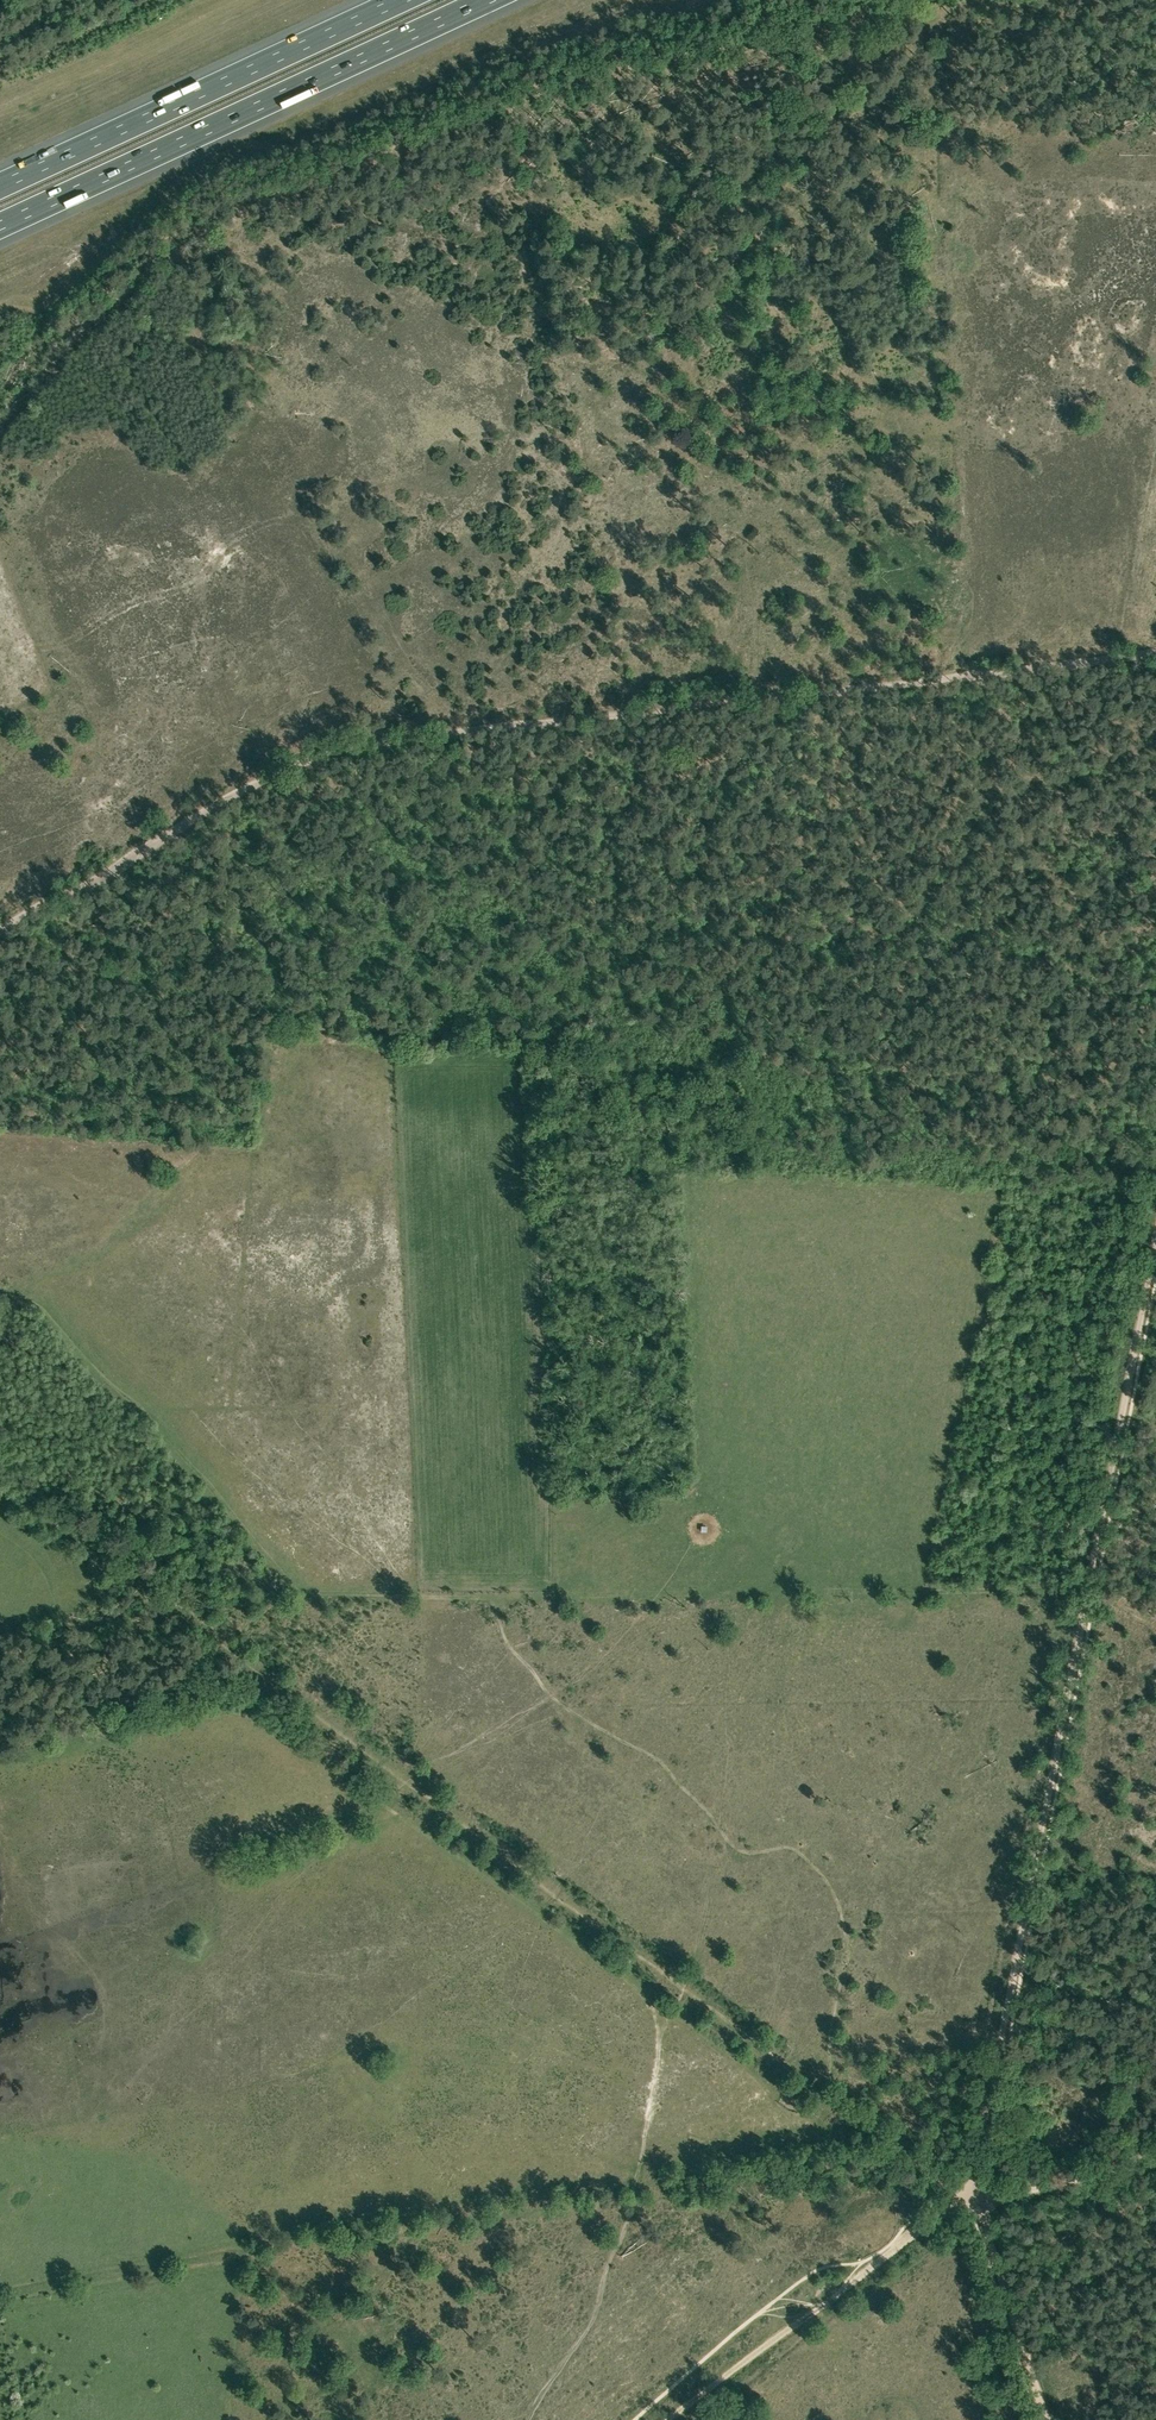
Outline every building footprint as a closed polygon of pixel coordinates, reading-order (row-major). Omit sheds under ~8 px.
[(351,10),(353,16),(383,3),(382,0),(374,0),(351,10)] [(284,41),(263,51),(267,58),(287,47),(284,41)] [(372,63),(340,73),(342,80),(374,70),(372,63)] [(190,85),(193,92),(206,86),(203,79),(190,85)]
